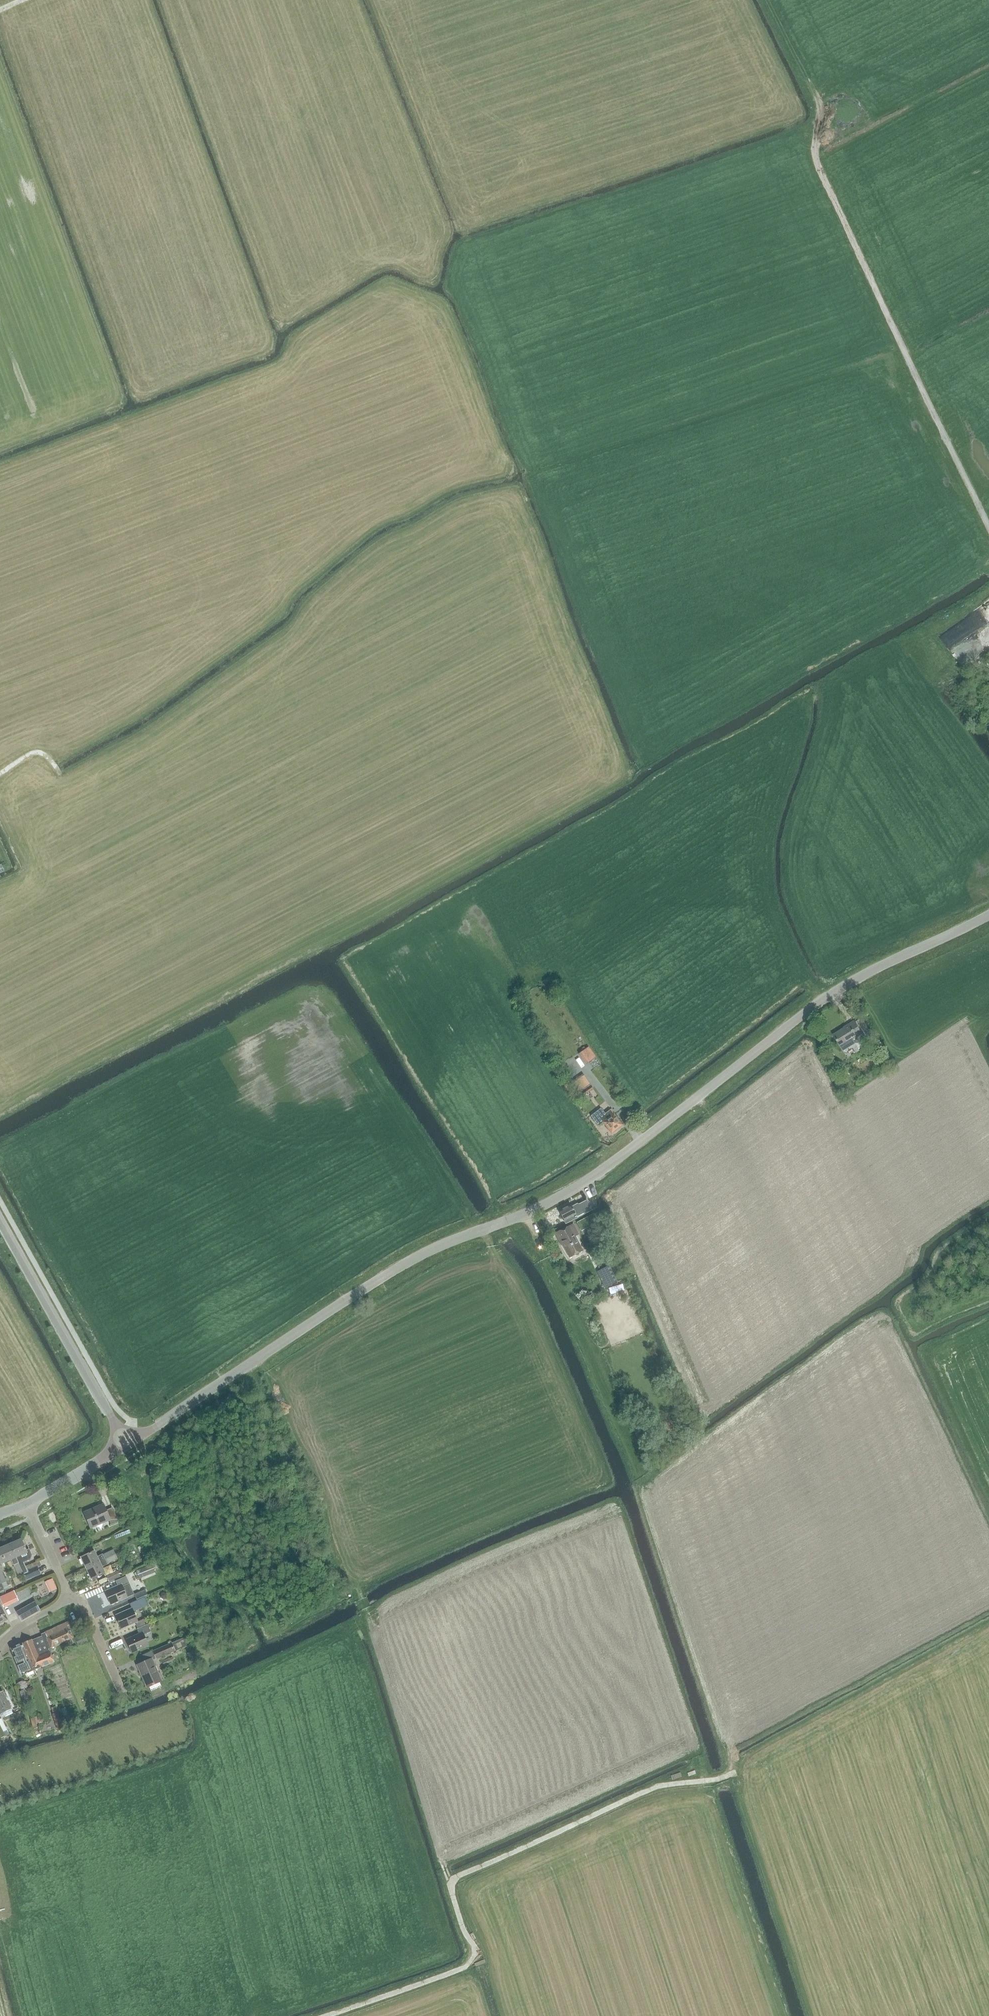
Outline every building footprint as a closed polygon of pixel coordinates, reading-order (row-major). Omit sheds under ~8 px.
[(968,643),(955,647),(960,664),(973,661),(968,643)] [(847,1043),(861,1034),(866,1042),(871,1039),(866,1032),(869,1030),(862,1018),(855,1023),(854,1021),(848,1025),(849,1026),(833,1035),(841,1047),(843,1050),(849,1046),(847,1043)] [(578,1054),(586,1064),(596,1057),(588,1047),(578,1054)] [(589,1086),(584,1078),(574,1084),(579,1092),(589,1086)] [(598,1126),(603,1123),(611,1133),(613,1132),(614,1132),(617,1130),(616,1129),(622,1125),(613,1114),(610,1110),(605,1114),(601,1109),(590,1116),(598,1126)] [(566,1224),(577,1218),(592,1211),(587,1201),(572,1208),(570,1205),(558,1211),(564,1221),(566,1224)] [(581,1231),(598,1222),(593,1214),(577,1223),(581,1231)] [(580,1242),(579,1243),(575,1237),(579,1235),(574,1224),(569,1226),(556,1233),(569,1257),(584,1250),(580,1242)] [(607,1287),(610,1286),(617,1282),(626,1278),(621,1267),(612,1271),(610,1266),(604,1269),(607,1274),(602,1276),(607,1287)] [(105,1510),(103,1504),(84,1512),(91,1529),(108,1521),(110,1525),(118,1522),(112,1507),(105,1510)] [(21,1539),(10,1544),(16,1558),(22,1571),(23,1574),(26,1580),(41,1574),(38,1566),(40,1565),(39,1560),(25,1566),(24,1562),(30,1560),(32,1556),(29,1549),(26,1550),(21,1539)] [(16,1558),(10,1544),(0,1548),(0,1551),(5,1562),(11,1560),(14,1566),(19,1576),(23,1574),(22,1571),(16,1558)] [(115,1554),(113,1550),(103,1555),(103,1554),(97,1557),(94,1551),(81,1557),(86,1568),(99,1562),(115,1554)] [(107,1564),(117,1559),(115,1554),(99,1562),(86,1568),(91,1579),(105,1573),(102,1566),(107,1564)] [(139,1579),(155,1573),(151,1564),(136,1570),(139,1579)] [(108,1575),(110,1581),(121,1576),(119,1571),(108,1575)] [(105,1591),(111,1605),(127,1597),(134,1594),(126,1576),(116,1581),(118,1586),(105,1591)] [(48,1580),(53,1591),(57,1589),(52,1578),(48,1580)] [(145,1589),(134,1594),(136,1600),(147,1595),(145,1589)] [(18,1601),(13,1590),(0,1597),(0,1598),(5,1608),(18,1601)] [(132,1608),(115,1615),(121,1629),(136,1622),(138,1621),(133,1611),(147,1605),(146,1603),(144,1597),(132,1602),(130,1603),(132,1608)] [(35,1601),(16,1612),(21,1620),(40,1610),(35,1601)] [(138,1621),(136,1622),(138,1628),(145,1625),(143,1619),(138,1621)] [(59,1631),(64,1642),(74,1638),(69,1627),(71,1626),(69,1622),(66,1623),(57,1627),(58,1629),(60,1628),(61,1630),(59,1631)] [(139,1634),(126,1639),(132,1653),(148,1646),(144,1635),(150,1631),(147,1624),(137,1629),(138,1632),(139,1634)] [(46,1637),(51,1648),(64,1642),(59,1631),(61,1630),(60,1628),(58,1629),(57,1627),(46,1632),(45,1632),(47,1637),(46,1637)] [(47,1637),(45,1632),(41,1634),(42,1636),(32,1640),(31,1639),(11,1648),(22,1675),(54,1662),(49,1650),(49,1649),(51,1648),(46,1637),(47,1637)] [(84,1634),(75,1638),(79,1646),(88,1642),(84,1634)] [(184,1638),(171,1643),(153,1651),(156,1658),(175,1650),(187,1645),(184,1638)] [(137,1665),(147,1687),(149,1686),(151,1691),(161,1686),(159,1682),(161,1681),(152,1659),(137,1665)] [(19,1691),(23,1702),(27,1700),(24,1690),(19,1691)] [(0,1692),(0,1712),(1,1714),(11,1709),(2,1691),(0,1692)] [(51,1708),(59,1730),(63,1728),(55,1706),(51,1708)] [(38,1723),(37,1716),(30,1718),(33,1728),(37,1727),(36,1723),(38,1723)]
